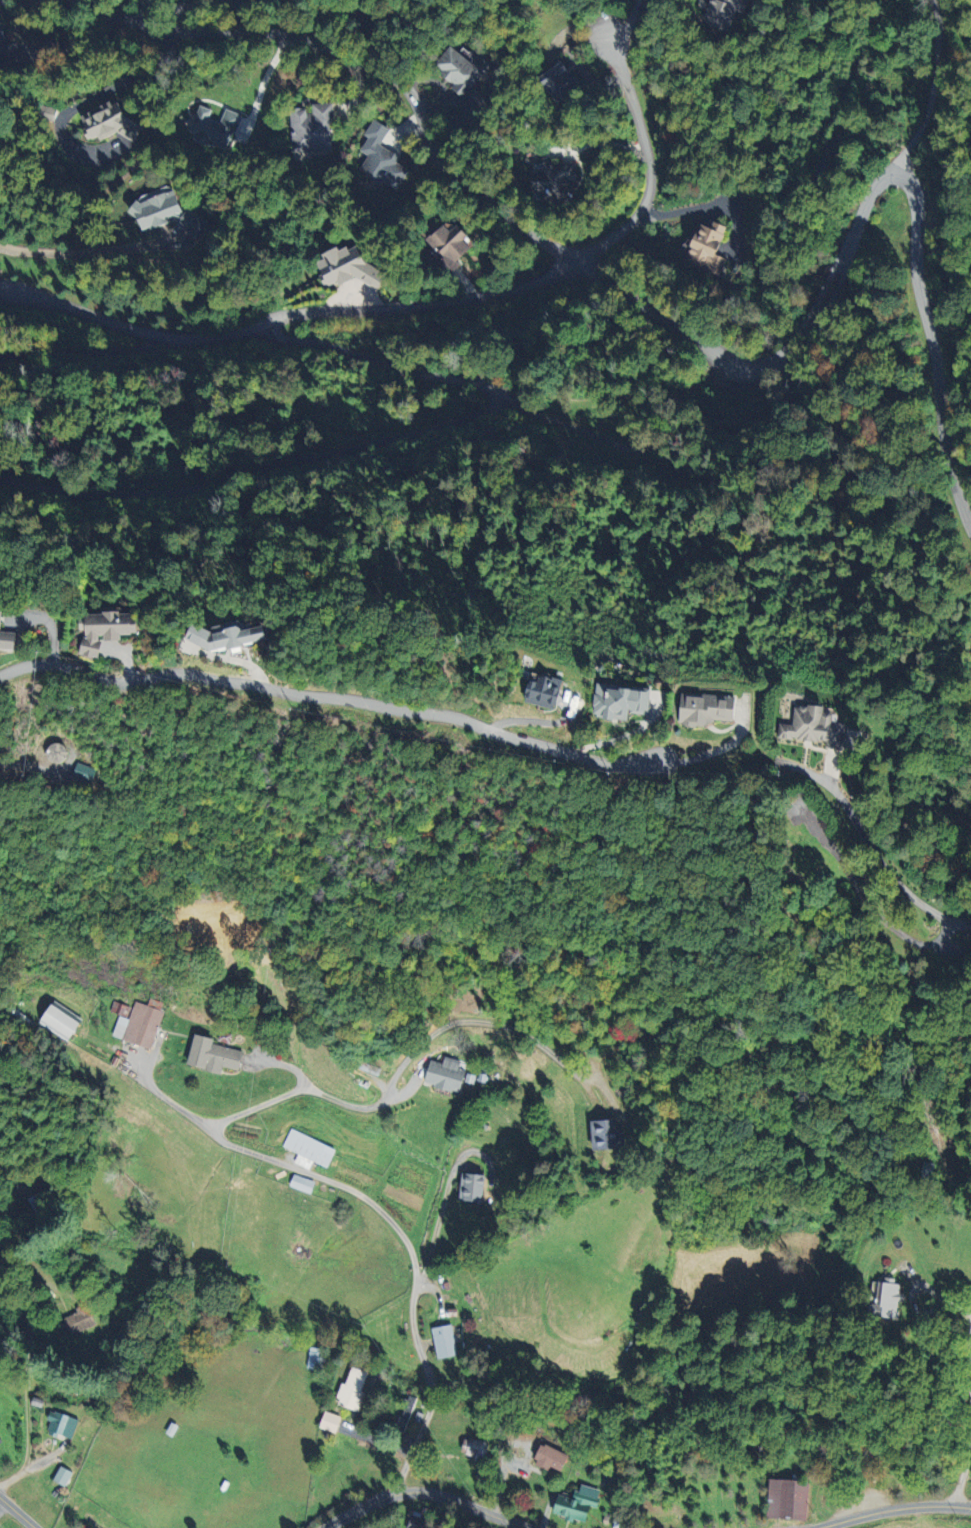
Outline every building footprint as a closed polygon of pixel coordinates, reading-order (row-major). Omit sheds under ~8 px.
[(705,25),(732,26),(732,0),(705,0),(705,25)] [(477,56),(470,64),(449,45),(431,66),(452,85),(449,89),(459,98),(487,66),(477,56)] [(535,73),(548,101),(578,86),(569,68),(562,72),(557,62),(535,73)] [(108,130),(133,143),(143,124),(95,99),(82,124),(83,124),(79,132),(100,144),(108,130)] [(329,150),(328,103),(309,104),(309,113),(302,114),(302,108),(287,108),(288,151),(329,150)] [(237,115),(222,109),(217,123),(204,118),(207,110),(195,105),(186,131),(192,133),(189,140),(203,145),(205,140),(225,148),(237,115)] [(405,169),(393,162),(396,156),(377,145),(386,129),(370,119),(361,134),(365,137),(357,150),(364,155),(354,172),(377,186),(380,181),(394,189),(405,169)] [(574,180),(573,162),(539,163),(540,170),(527,171),(528,192),(541,192),(542,205),(568,203),(567,181),(574,180)] [(204,222),(183,207),(177,216),(168,190),(133,202),(129,199),(122,208),(124,213),(131,219),(136,232),(168,220),(193,238),(204,222)] [(717,276),(724,259),(713,255),(723,227),(708,221),(706,227),(693,223),(684,246),(686,247),(681,262),(717,276)] [(423,238),(439,257),(436,259),(447,273),(457,264),(453,260),(467,248),(460,240),(464,237),(454,225),(447,231),(440,223),(423,238)] [(117,635),(116,613),(59,616),(61,657),(85,656),(84,642),(101,641),(101,636),(117,635)] [(246,626),(222,631),(214,627),(207,629),(201,626),(192,628),(190,633),(167,625),(163,635),(164,642),(188,652),(201,649),(215,655),(220,653),(224,644),(249,639),(246,626)] [(499,703),(531,711),(539,682),(515,677),(513,685),(504,683),(499,703)] [(632,691),(576,685),(572,719),(608,723),(609,715),(629,717),(632,691)] [(719,728),(722,698),(687,695),(687,698),(664,696),(662,722),(719,728)] [(831,724),(819,724),(819,715),(810,714),(810,708),(781,706),(780,725),(765,725),(765,741),(812,743),(811,750),(830,751),(831,724)] [(854,733),(835,730),(833,743),(852,746),(854,733)] [(95,768),(75,761),(70,776),(90,783),(95,768)] [(135,1001),(130,1019),(119,1015),(113,1036),(152,1048),(165,1003),(150,999),(148,1005),(135,1001)] [(73,1042),(84,1020),(53,1004),(42,1026),(73,1042)] [(215,1044),(217,1038),(198,1033),(190,1065),(223,1073),(225,1066),(241,1071),(246,1052),(215,1044)] [(462,1061),(446,1057),(445,1063),(431,1060),(425,1083),(462,1093),(468,1071),(459,1069),(462,1061)] [(595,1120),(596,1150),(623,1149),(622,1128),(617,1129),(616,1120),(595,1120)] [(309,1170),(313,1162),(327,1169),(336,1150),(291,1128),(282,1147),(298,1154),(294,1163),(309,1170)] [(313,1194),(317,1182),(295,1174),(291,1186),(313,1194)] [(486,1174),(464,1174),(463,1201),(485,1201),(486,1174)] [(27,1197),(34,1215),(56,1205),(48,1188),(27,1197)] [(900,1314),(901,1301),(907,1301),(908,1293),(902,1293),(903,1284),(880,1281),(876,1310),(900,1314)] [(63,1317),(72,1336),(96,1324),(87,1305),(63,1317)] [(432,1328),(439,1359),(458,1355),(452,1324),(432,1328)] [(321,1349),(311,1346),(305,1367),(316,1370),(321,1349)] [(367,1371),(351,1367),(346,1385),(341,1383),(336,1405),(360,1411),(364,1392),(363,1391),(367,1371)] [(47,1430),(70,1440),(79,1420),(56,1410),(47,1430)] [(338,1432),(341,1415),(324,1412),(321,1429),(338,1432)] [(487,1440),(464,1439),(464,1458),(487,1458),(487,1440)] [(550,1471),(552,1467),(561,1471),(569,1455),(544,1444),(535,1463),(550,1471)] [(66,1487),(73,1472),(61,1466),(54,1481),(66,1487)] [(769,1518),(808,1520),(810,1481),(771,1479),(769,1518)] [(602,1490),(580,1484),(576,1499),(556,1493),(550,1512),(588,1523),(593,1507),(597,1508),(602,1490)] [(411,1510),(405,1527),(427,1527),(433,1510),(422,1507),(420,1513),(411,1510)]
